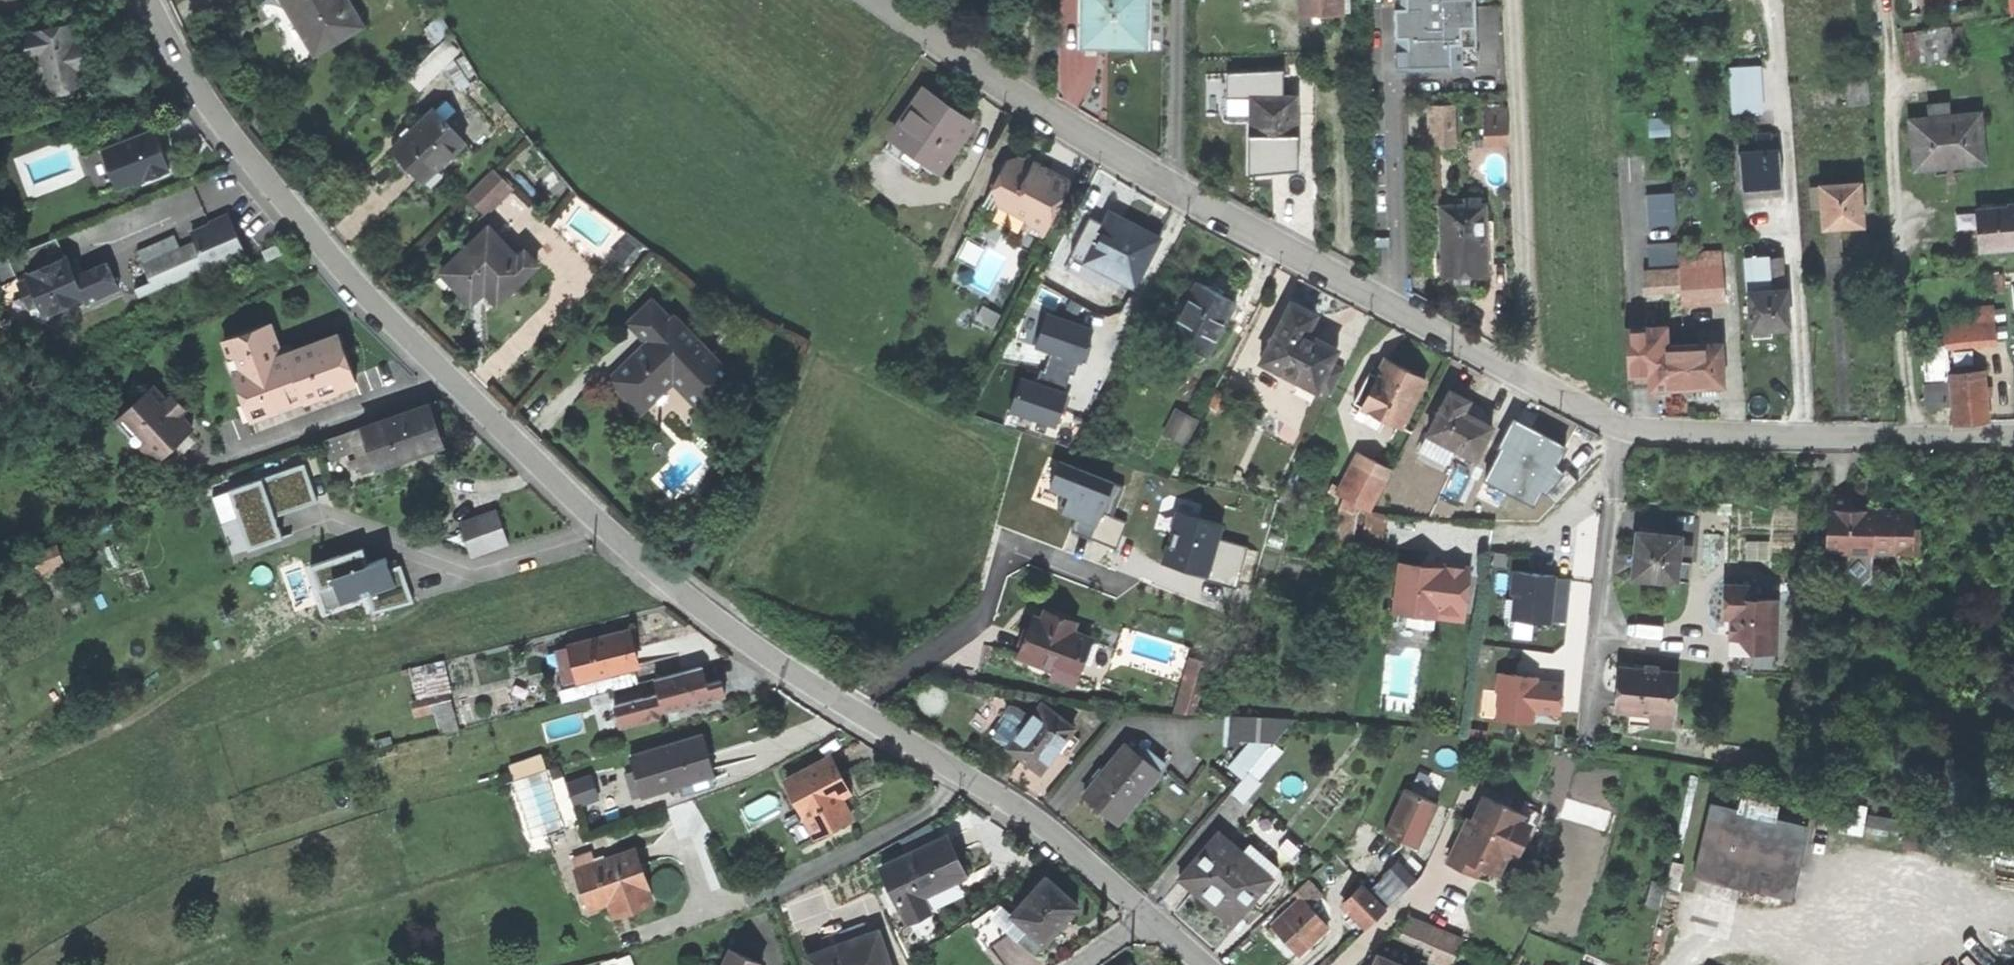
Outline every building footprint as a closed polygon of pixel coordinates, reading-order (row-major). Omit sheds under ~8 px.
[(361,27),(346,0),(286,0),(292,10),(315,52),(361,27)] [(1146,0),(1083,0),(1083,29),(1107,29),(1107,46),(1121,46),(1145,47),(1146,0)] [(1300,15),(1324,14),(1343,14),(1342,2),(1342,0),(1300,0),(1300,15)] [(1400,66),(1398,7),(1404,7),(1404,0),(1394,0),(1396,66),(1400,66)] [(1404,7),(1398,7),(1400,66),(1457,64),(1473,64),(1472,8),(1475,8),(1475,0),(1404,0),(1404,7)] [(1324,22),(1324,14),(1300,15),(1301,23),(1324,22)] [(71,23),(23,33),(29,58),(39,56),(47,95),(85,87),(81,70),(85,69),(82,55),(79,39),(74,40),(71,23)] [(1963,26),(1949,27),(1951,51),(1966,49),(1963,26)] [(1917,31),(1918,32),(1921,61),(1952,58),(1951,51),(1949,27),(1917,31)] [(1083,46),(1107,46),(1107,29),(1083,29),(1083,46)] [(1918,32),(1903,34),(1906,63),(1921,61),(1918,32)] [(29,58),(23,33),(13,35),(25,94),(35,91),(37,97),(47,95),(39,56),(29,58)] [(84,38),(79,39),(82,55),(85,69),(90,68),(84,38)] [(408,76),(419,88),(456,51),(445,40),(408,76)] [(1759,67),(1730,68),(1732,113),(1761,111),(1759,67)] [(1845,105),(1871,103),(1868,72),(1843,74),(1845,105)] [(1225,74),(1226,97),(1250,97),(1283,96),(1283,73),(1225,74)] [(929,160),(941,168),(972,124),(949,108),(926,92),(887,145),(922,170),(929,160)] [(1250,97),(1250,135),(1297,135),(1297,116),(1297,99),(1283,99),(1283,96),(1250,97)] [(1450,104),(1426,105),(1428,148),(1438,147),(1451,147),(1450,104)] [(1929,106),(1930,118),(1949,117),(1948,104),(1938,105),(1929,106)] [(423,181),(464,141),(434,109),(392,149),(414,171),(423,181)] [(1507,110),(1487,110),(1487,123),(1485,123),(1485,142),(1508,142),(1507,110)] [(1949,117),(1930,118),(1910,120),(1914,170),(1983,164),(1979,114),(1949,117)] [(153,128),(102,148),(109,168),(113,166),(121,186),(141,178),(142,180),(169,170),(161,150),(153,128)] [(1297,135),(1250,135),(1251,156),(1248,156),(1248,172),(1298,172),(1297,135)] [(1756,136),(1757,153),(1778,151),(1777,135),(1756,136)] [(1440,207),(1438,147),(1428,148),(1430,207),(1440,207)] [(1779,151),(1778,151),(1757,153),(1739,154),(1741,187),(1781,184),(1780,166),(1779,151)] [(1026,227),(1042,236),(1071,181),(1046,168),(1032,161),(1031,164),(1016,155),(1006,162),(983,204),(997,211),(994,216),(1023,232),(1026,227)] [(117,187),(121,186),(113,166),(109,168),(117,187)] [(492,170),(466,197),(469,200),(484,214),(510,188),(494,172),(492,170)] [(1821,186),(1821,187),(1822,209),(1824,227),(1834,226),(1862,224),(1859,183),(1821,186)] [(1812,210),(1822,209),(1821,187),(1810,188),(1812,210)] [(1650,227),(1677,225),(1674,192),(1647,194),(1650,227)] [(1485,205),(1479,205),(1465,206),(1440,207),(1442,256),(1459,256),(1462,256),(1462,252),(1487,251),(1486,230),(1485,205)] [(2013,247),(2013,207),(1980,210),(1981,220),(1983,249),(2013,247)] [(1120,279),(1134,286),(1160,238),(1136,225),(1111,212),(1085,260),(1097,267),(1092,276),(1115,289),(1120,279)] [(197,242),(206,269),(245,252),(236,232),(229,216),(193,233),(197,242)] [(497,304),(537,265),(524,252),(517,258),(488,228),(442,272),(470,302),(484,290),(488,294),(497,304)] [(643,246),(629,236),(621,247),(635,257),(643,246)] [(17,279),(24,276),(64,257),(56,238),(8,258),(17,279)] [(138,298),(206,269),(197,242),(142,265),(149,281),(135,288),(138,298)] [(279,244),(262,251),(266,260),(283,253),(279,244)] [(1648,270),(1679,269),(1678,256),(1678,244),(1646,246),(1648,270)] [(628,266),(635,257),(621,247),(614,256),(628,266)] [(1487,253),(1487,251),(1462,252),(1462,256),(1459,256),(1459,263),(1489,262),(1489,253),(1487,253)] [(1722,253),(1678,256),(1679,269),(1680,287),(1681,302),(1724,299),(1722,253)] [(71,266),(66,256),(64,257),(24,276),(38,302),(44,315),(84,298),(87,304),(119,290),(107,262),(76,275),(71,266)] [(947,272),(957,278),(965,264),(954,258),(947,272)] [(1747,261),(1749,292),(1769,291),(1767,272),(1767,261),(1767,260),(1747,261)] [(1775,260),(1767,261),(1767,272),(1775,272),(1775,260)] [(1679,269),(1648,270),(1644,270),(1645,289),(1680,287),(1679,269)] [(1206,359),(1236,303),(1216,292),(1196,282),(1167,338),(1206,359)] [(1769,291),(1749,292),(1751,330),(1789,327),(1787,305),(1786,290),(1769,291)] [(1331,363),(1338,349),(1319,339),(1306,332),(1316,313),(1294,301),(1261,360),(1299,380),(1296,386),(1313,395),(1318,388),(1330,394),(1343,370),(1331,363)] [(706,413),(738,382),(675,318),(672,321),(653,302),(631,324),(652,345),(641,356),(634,362),(632,360),(611,381),(643,413),(675,382),(706,413)] [(1941,314),(1944,346),(1944,347),(1946,347),(1996,342),(1993,309),(1941,314)] [(1092,330),(1046,315),(1036,345),(1050,350),(1045,366),(1070,374),(1073,375),(1078,360),(1082,361),(1087,345),(1092,330)] [(354,376),(337,335),(293,352),(292,349),(288,348),(285,346),(279,348),(269,323),(223,341),(229,356),(236,373),(233,374),(244,400),(252,420),(303,399),(305,402),(322,395),(338,389),(356,382),(354,376)] [(1669,387),(1690,387),(1687,343),(1669,343),(1669,324),(1627,326),(1630,373),(1652,372),(1653,388),(1669,387)] [(1703,386),(1725,385),(1723,342),(1720,343),(1720,335),(1714,335),(1714,330),(1702,330),(1703,342),(1687,343),(1690,387),(1703,386)] [(1091,347),(1087,345),(1082,361),(1086,363),(1089,355),(1091,347)] [(1928,405),(1951,403),(1948,376),(1949,376),(1946,347),(1944,347),(1944,346),(1922,348),(1928,405)] [(231,375),(233,374),(236,373),(229,356),(224,358),(231,375)] [(1400,428),(1425,380),(1406,370),(1386,360),(1377,376),(1369,372),(1354,404),(1362,409),(1357,418),(1376,428),(1382,419),(1400,428)] [(1063,393),(1070,374),(1045,366),(1044,370),(1040,369),(1035,384),(1021,379),(1010,410),(1057,425),(1061,411),(1067,394),(1063,393)] [(1953,424),(1989,421),(1987,403),(1984,372),(1949,376),(1948,376),(1951,403),(1953,424)] [(167,401),(153,386),(116,420),(156,463),(193,428),(185,420),(179,413),(184,408),(173,396),(167,401)] [(340,393),(338,389),(322,395),(324,400),(340,393)] [(1451,392),(1429,434),(1455,448),(1475,458),(1491,428),(1463,413),(1469,401),(1462,397),(1451,392)] [(1070,395),(1067,394),(1061,411),(1065,412),(1067,404),(1070,395)] [(247,422),(252,420),(244,400),(239,402),(247,422)] [(427,406),(363,427),(365,434),(376,466),(440,445),(433,426),(427,406)] [(1176,406),(1165,430),(1187,440),(1198,416),(1176,406)] [(351,431),(353,438),(365,434),(363,427),(351,431)] [(353,438),(351,431),(319,442),(324,456),(356,445),(353,438)] [(1455,448),(1429,434),(1424,431),(1418,444),(1449,460),(1455,448)] [(1540,516),(1553,489),(1519,470),(1531,443),(1518,436),(1491,491),(1540,516)] [(1339,493),(1370,509),(1392,469),(1361,453),(1339,493)] [(1075,526),(1092,532),(1099,511),(1113,516),(1124,487),(1059,463),(1050,489),(1064,494),(1057,511),(1076,518),(1071,532),(1073,532),(1075,526)] [(304,464),(228,490),(249,550),(282,538),(275,517),(273,512),(316,497),(304,464)] [(231,556),(249,550),(228,490),(210,496),(231,556)] [(317,502),(316,497),(273,512),(275,517),(298,509),(317,502)] [(1873,573),(1874,551),(1894,552),(1894,546),(1912,547),(1918,541),(1918,529),(1913,524),(1913,511),(1874,510),(1874,512),(1860,512),(1852,512),(1853,498),(1828,497),(1827,549),(1840,549),(1847,558),(1840,564),(1840,573),(1857,591),(1873,573)] [(1127,521),(1113,516),(1099,511),(1092,532),(1089,538),(1117,549),(1127,521)] [(1184,568),(1207,574),(1208,575),(1218,538),(1222,524),(1177,511),(1163,562),(1184,568)] [(495,513),(478,518),(489,548),(505,543),(495,513)] [(473,554),(489,548),(478,518),(462,524),(473,554)] [(1073,532),(1089,538),(1092,532),(1075,526),(1073,532)] [(1635,575),(1692,582),(1694,561),(1679,561),(1681,537),(1659,535),(1641,533),(1635,575)] [(1208,575),(1207,574),(1205,579),(1236,588),(1248,547),(1218,538),(1208,575)] [(59,545),(37,554),(42,567),(64,559),(59,545)] [(332,576),(368,564),(363,548),(311,565),(319,590),(335,585),(332,576)] [(341,604),(367,595),(396,586),(390,569),(387,558),(368,564),(332,576),(335,585),(341,604)] [(1436,617),(1464,620),(1471,568),(1441,564),(1441,568),(1433,567),(1402,563),(1396,611),(1400,611),(1399,624),(1435,628),(1436,617)] [(367,616),(373,614),(367,595),(341,604),(335,585),(319,590),(311,565),(304,567),(320,617),(363,603),(367,616)] [(401,565),(390,569),(396,586),(367,595),(373,614),(413,601),(404,574),(401,565)] [(1183,573),(1205,579),(1207,574),(1184,568),(1183,573)] [(1550,620),(1554,578),(1555,575),(1539,574),(1514,571),(1511,592),(1516,593),(1513,619),(1549,623),(1550,620)] [(1554,578),(1550,620),(1567,622),(1571,580),(1554,578)] [(1732,649),(1776,650),(1778,599),(1757,598),(1757,586),(1727,585),(1725,615),(1734,615),(1733,628),(1732,649)] [(1055,670),(1075,677),(1090,638),(1071,631),(1074,622),(1046,611),(1044,617),(1042,620),(1035,617),(1020,656),(1055,670)] [(628,631),(571,646),(580,680),(637,666),(632,647),(628,631)] [(1208,667),(1188,661),(1174,715),(1195,716),(1208,667)] [(419,702),(434,699),(448,696),(440,662),(411,669),(419,702)] [(655,679),(659,693),(661,693),(666,713),(725,698),(721,680),(706,684),(704,677),(701,667),(655,679)] [(1072,684),(1075,677),(1055,670),(1052,677),(1072,684)] [(1673,726),(1677,675),(1653,672),(1624,670),(1620,711),(1631,711),(1630,724),(1673,726)] [(1536,677),(1499,673),(1497,691),(1500,692),(1497,719),(1537,723),(1538,712),(1560,714),(1563,684),(1540,682),(1536,681),(1536,677)] [(667,716),(666,713),(661,693),(659,693),(614,705),(620,729),(667,716)] [(451,710),(448,696),(434,699),(436,710),(437,713),(451,710)] [(434,699),(419,702),(410,705),(411,710),(416,708),(417,715),(436,710),(434,699)] [(1061,744),(1071,732),(1074,728),(1042,704),(1030,719),(1008,748),(1020,757),(1040,772),(1061,744)] [(990,734),(1008,748),(1030,719),(1012,705),(990,734)] [(456,730),(451,710),(437,713),(442,733),(456,730)] [(1249,718),(1225,716),(1225,718),(1223,741),(1248,742),(1249,718)] [(1274,743),(1294,720),(1249,718),(1248,742),(1274,743)] [(1081,740),(1071,732),(1061,744),(1072,752),(1081,740)] [(707,754),(702,735),(630,757),(635,771),(642,795),(642,797),(679,786),(679,784),(713,773),(707,754)] [(375,741),(377,750),(392,746),(390,737),(375,741)] [(1248,772),(1274,743),(1248,742),(1228,767),(1242,779),(1248,772)] [(1283,751),(1274,743),(1248,772),(1258,781),(1283,751)] [(1117,823),(1159,773),(1142,759),(1126,745),(1104,772),(1097,780),(1084,796),(1097,807),(1117,823)] [(513,760),(518,776),(550,766),(545,750),(513,760)] [(1142,759),(1159,773),(1165,765),(1149,751),(1142,759)] [(806,818),(815,837),(851,818),(840,798),(833,784),(842,778),(836,767),(831,757),(785,781),(806,818)] [(1093,776),(1097,780),(1104,772),(1100,768),(1093,776)] [(634,797),(642,795),(635,771),(627,774),(634,797)] [(1236,786),(1231,791),(1244,802),(1260,783),(1258,781),(1248,772),(1242,779),(1236,786)] [(575,805),(598,797),(590,777),(568,785),(575,805)] [(850,792),(842,778),(833,784),(840,798),(850,792)] [(1437,804),(1406,790),(1386,833),(1405,842),(1417,847),(1437,804)] [(1523,813),(1485,796),(1473,822),(1466,836),(1461,834),(1448,862),(1475,875),(1480,865),(1496,873),(1505,853),(1518,852),(1523,843),(1528,845),(1542,815),(1526,807),(1523,813)] [(1741,796),(1738,809),(1773,817),(1775,804),(1741,796)] [(1773,817),(1738,809),(1710,803),(1694,876),(1735,885),(1792,897),(1808,824),(1773,817)] [(798,846),(815,837),(806,818),(788,828),(798,846)] [(1465,827),(1461,834),(1466,836),(1473,822),(1468,820),(1465,827)] [(901,838),(909,854),(937,840),(930,825),(901,838)] [(1224,903),(1239,916),(1258,894),(1272,878),(1242,852),(1219,833),(1179,878),(1197,893),(1217,911),(1224,903)] [(904,856),(881,867),(889,884),(907,920),(929,910),(923,897),(964,877),(952,853),(945,837),(937,840),(909,854),(904,856)] [(1272,878),(1258,894),(1267,901),(1281,884),(1283,881),(1284,877),(1283,873),(1279,870),(1249,844),(1242,852),(1272,878)] [(595,864),(579,870),(577,870),(590,909),(610,902),(624,897),(629,911),(652,903),(642,874),(635,851),(595,864)] [(575,860),(579,870),(595,864),(592,855),(575,860)] [(1385,875),(1402,894),(1415,882),(1398,863),(1385,875)] [(1046,877),(1012,915),(1029,930),(1020,941),(1034,954),(1056,929),(1058,930),(1068,920),(1066,918),(1078,906),(1062,892),(1046,877)] [(1295,891),(1301,898),(1316,914),(1329,902),(1308,879),(1295,891)] [(1343,903),(1354,915),(1359,920),(1366,928),(1384,911),(1361,886),(1343,903)] [(615,916),(629,911),(624,897),(610,902),(615,916)] [(1316,914),(1301,898),(1271,926),(1284,940),(1298,955),(1328,927),(1316,914)] [(1012,932),(1020,941),(1029,930),(1012,915),(998,903),(969,923),(987,949),(1012,932)] [(1233,924),(1239,916),(1224,903),(1217,911),(1233,924)] [(1351,927),(1359,920),(1354,915),(1346,922),(1351,927)] [(1438,947),(1445,934),(1408,918),(1402,931),(1424,941),(1438,947)] [(1402,931),(1397,929),(1373,953),(1378,955),(1402,964),(1421,964),(1423,961),(1418,954),(1424,941),(1402,931)] [(880,933),(809,958),(812,964),(890,964),(880,933)] [(1445,934),(1438,947),(1434,959),(1447,964),(1450,964),(1461,941),(1445,934)] [(763,960),(733,948),(725,964),(760,964),(763,960)] [(1378,955),(1373,964),(1402,964),(1378,955)]
